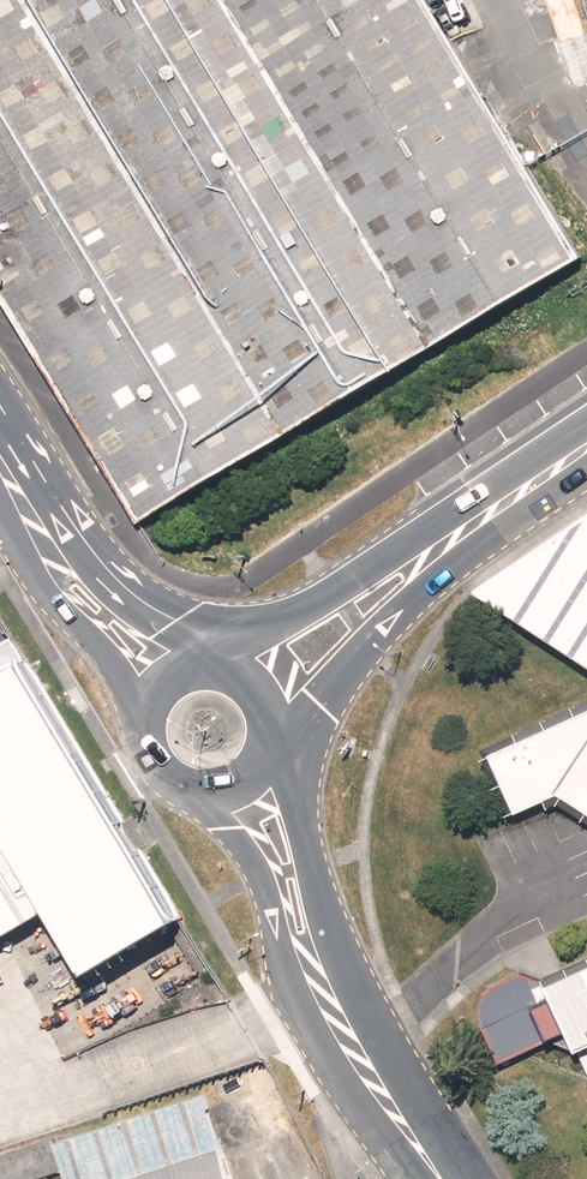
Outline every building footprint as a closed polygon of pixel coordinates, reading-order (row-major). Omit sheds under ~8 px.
[(142,521),(583,261),(427,0),(0,0),(0,288),(142,521)] [(481,596),(586,668),(586,518),(481,596)] [(27,928),(59,982),(145,931),(0,687),(0,944),(27,928)] [(456,752),(483,808),(522,792),(586,837),(586,694),(456,752)] [(516,988),(544,1053),(561,1046),(586,1106),(586,957),(516,988)] [(59,1144),(71,1178),(237,1178),(208,1094),(59,1144)]
